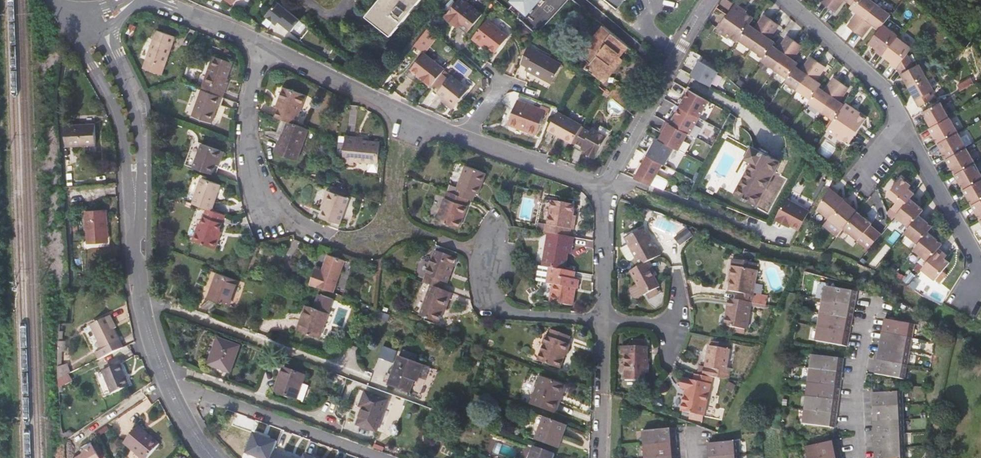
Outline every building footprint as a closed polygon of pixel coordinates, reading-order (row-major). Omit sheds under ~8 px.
[(378,1),(366,15),(392,36),(421,0),(379,0),(378,1)] [(460,25),(467,31),(481,15),(463,0),(459,0),(445,17),(453,24),(455,21),(460,25)] [(530,16),(542,0),(510,0),(530,16)] [(618,11),(627,0),(605,0),(618,11)] [(820,2),(836,14),(846,0),(853,6),(857,0),(822,0),(820,2)] [(886,24),(892,16),(871,0),(857,0),(853,6),(851,8),(858,14),(848,27),(863,38),(873,25),(880,31),(886,24)] [(277,1),(264,15),(274,23),(276,20),(290,32),(300,21),(277,1)] [(749,25),(752,20),(741,12),(742,11),(734,6),(717,33),(724,38),(726,36),(736,43),(739,39),(749,25)] [(754,28),(749,25),(739,39),(764,58),(772,46),(774,42),(769,39),(777,26),(763,15),(754,28)] [(508,36),(488,19),(472,38),(481,45),(483,42),(488,46),(495,53),(508,36)] [(909,54),(914,48),(900,37),(898,39),(896,37),(899,33),(886,24),(880,31),(870,44),(878,51),(876,53),(885,59),(884,60),(891,65),(889,67),(896,72),(898,68),(909,54)] [(604,83),(613,71),(609,67),(617,57),(619,59),(629,47),(605,28),(577,61),(604,83)] [(427,29),(420,37),(425,41),(429,36),(431,38),(434,34),(427,29)] [(163,73),(175,42),(157,35),(148,59),(152,60),(149,68),(163,73)] [(764,58),(763,60),(788,79),(796,67),(798,64),(792,60),(801,46),(786,36),(777,50),(772,46),(764,58)] [(560,64),(527,46),(521,64),(527,66),(526,68),(535,72),(535,74),(551,82),(560,64)] [(692,51),(682,69),(713,85),(721,71),(700,60),(702,57),(692,51)] [(410,68),(431,85),(433,82),(443,71),(444,69),(423,52),(410,68)] [(915,64),(909,54),(898,68),(918,104),(935,94),(933,89),(931,90),(930,88),(934,85),(920,61),(915,64)] [(228,83),(227,82),(233,63),(215,56),(203,89),(221,96),(224,97),(228,83)] [(609,67),(613,71),(615,73),(624,63),(619,59),(617,57),(609,67)] [(801,71),(796,67),(788,79),(786,82),(812,100),(819,89),(821,86),(816,81),(825,68),(810,57),(801,71)] [(450,77),(443,71),(433,82),(440,88),(450,77)] [(445,97),(455,105),(468,88),(451,75),(450,77),(440,88),(438,91),(445,97)] [(824,93),(819,89),(812,100),(810,103),(835,121),(844,107),(839,103),(849,89),(834,79),(824,93)] [(609,95),(624,108),(632,99),(616,86),(609,95)] [(285,88),(277,110),(279,111),(277,118),(289,122),(294,124),(296,117),(298,117),(306,96),(285,88)] [(194,115),(211,122),(221,96),(203,89),(194,115)] [(711,102),(692,92),(686,101),(682,108),(701,119),(711,102)] [(452,108),(455,105),(445,97),(442,100),(452,108)] [(507,125),(535,135),(544,111),(516,101),(507,125)] [(931,126),(948,116),(941,101),(923,111),(931,126)] [(856,111),(846,104),(844,107),(835,121),(827,133),(838,139),(839,138),(850,145),(866,120),(855,113),(856,111)] [(692,136),(701,119),(682,108),(676,120),(673,125),(690,135),(692,136)] [(547,130),(571,144),(581,126),(557,113),(547,130)] [(938,143),(958,132),(949,116),(948,116),(931,126),(929,126),(938,143)] [(276,153),(298,161),(310,130),(294,124),(289,122),(283,136),(285,137),(283,142),(280,141),(276,153)] [(673,125),(668,122),(665,129),(667,131),(665,135),(662,140),(681,151),(690,135),(673,125)] [(601,125),(598,131),(607,136),(610,130),(601,125)] [(93,146),(91,126),(65,129),(66,148),(93,146)] [(571,144),(574,146),(575,144),(584,128),(581,126),(571,144)] [(584,128),(575,144),(581,148),(580,150),(585,153),(587,151),(595,156),(607,136),(598,131),(593,128),(591,132),(584,128)] [(966,148),(958,132),(938,143),(946,159),(966,148)] [(344,163),(355,164),(355,161),(379,163),(381,141),(357,140),(357,137),(347,137),(344,163)] [(826,138),(818,150),(828,158),(836,145),(826,138)] [(762,201),(786,156),(758,142),(752,152),(758,156),(741,190),(762,201)] [(215,163),(220,150),(202,143),(193,167),(212,173),(215,163)] [(974,163),(966,148),(946,159),(955,173),(974,163)] [(645,164),(637,179),(654,185),(665,164),(650,156),(645,164)] [(637,179),(645,164),(642,163),(634,177),(637,179)] [(974,163),(955,173),(963,189),(980,179),(980,175),(974,163)] [(477,195),(483,180),(480,178),(482,172),(464,166),(454,194),(468,199),(472,201),(474,194),(477,195)] [(910,199),(914,194),(905,187),(908,184),(900,179),(888,193),(889,198),(896,203),(891,209),(897,214),(910,199)] [(980,200),(980,179),(963,189),(972,205),(980,200)] [(219,191),(199,183),(193,202),(206,207),(212,209),(219,191)] [(841,229),(842,228),(856,211),(849,205),(851,203),(844,198),(843,200),(837,195),(838,193),(830,186),(818,209),(824,214),(824,215),(841,229)] [(323,201),(326,202),(324,207),(320,216),(339,223),(348,198),(327,190),(323,201)] [(448,192),(445,199),(444,199),(436,220),(458,228),(466,207),(465,206),(468,199),(454,194),(448,192)] [(895,217),(909,228),(919,216),(923,211),(910,199),(897,214),(895,217)] [(789,227),(797,232),(808,212),(786,200),(775,219),(774,221),(783,226),(784,224),(789,227)] [(980,220),(980,200),(972,205),(980,220)] [(576,220),(572,220),(575,206),(553,202),(549,226),(547,226),(546,233),(548,234),(569,237),(571,230),(574,231),(576,220)] [(212,209),(206,207),(199,226),(197,225),(192,240),(216,249),(222,234),(219,234),(226,214),(212,209)] [(108,243),(105,211),(86,212),(89,244),(108,243)] [(858,238),(870,247),(881,233),(870,225),(871,223),(856,211),(842,228),(857,240),(858,238)] [(918,244),(927,233),(932,227),(919,216),(909,228),(904,233),(918,244)] [(841,229),(827,218),(823,223),(837,234),(841,229)] [(637,256),(634,257),(639,265),(650,259),(661,252),(657,244),(655,245),(652,240),(644,226),(626,236),(637,256)] [(939,249),(942,245),(927,233),(918,244),(913,251),(927,262),(939,249)] [(569,237),(548,234),(543,267),(550,268),(564,271),(567,254),(570,254),(573,238),(569,237)] [(439,252),(452,257),(453,253),(441,248),(439,252)] [(927,262),(922,269),(935,280),(948,264),(944,260),(940,257),(943,253),(939,249),(927,262)] [(446,283),(455,258),(452,257),(439,252),(435,251),(423,283),(430,286),(439,289),(442,282),(446,283)] [(318,288),(330,292),(341,261),(325,255),(319,271),(313,269),(308,284),(318,288)] [(645,294),(661,285),(654,275),(651,268),(654,267),(650,259),(639,265),(631,269),(639,283),(645,294)] [(752,302),(756,302),(757,295),(753,294),(758,270),(733,265),(730,281),(731,281),(730,290),(739,292),(737,299),(752,302)] [(564,271),(550,268),(547,284),(553,285),(550,302),(572,306),(575,289),(577,289),(578,281),(573,280),(574,272),(564,271)] [(228,307),(235,280),(214,274),(206,301),(228,307)] [(635,284),(642,296),(645,294),(639,283),(635,284)] [(419,316),(437,323),(440,317),(443,309),(445,309),(451,293),(439,289),(430,286),(419,316)] [(857,292),(824,286),(822,300),(854,306),(857,292)] [(318,340),(329,301),(314,297),(310,311),(303,309),(296,334),(318,340)] [(725,326),(747,329),(752,302),(737,299),(730,298),(725,326)] [(822,300),(819,313),(852,319),(854,306),(822,300)] [(850,333),(852,319),(819,313),(817,327),(850,333)] [(115,328),(109,317),(107,318),(112,329),(115,328)] [(121,348),(112,329),(107,318),(90,327),(102,351),(95,354),(98,361),(121,348)] [(915,325),(885,319),(883,333),(913,338),(915,325)] [(847,346),(850,333),(817,327),(814,340),(847,346)] [(550,328),(547,335),(544,334),(541,342),(542,342),(536,358),(558,366),(564,350),(565,351),(568,342),(565,341),(567,334),(550,328)] [(911,352),(913,338),(883,333),(880,347),(911,352)] [(228,374),(239,349),(219,340),(207,365),(228,374)] [(647,344),(622,344),(622,352),(625,352),(625,378),(644,378),(644,370),(648,370),(648,360),(647,360),(647,344)] [(730,349),(710,345),(708,357),(710,357),(709,368),(707,376),(729,379),(731,370),(727,370),(730,349)] [(382,355),(400,355),(400,347),(382,347),(382,355)] [(908,366),(911,352),(880,347),(878,360),(908,366)] [(809,368),(842,372),(843,359),(811,355),(809,368)] [(77,356),(67,360),(74,373),(83,368),(77,356)] [(413,395),(422,366),(398,359),(388,387),(413,395)] [(906,380),(908,366),(878,360),(876,374),(906,380)] [(112,394),(129,387),(120,365),(110,368),(103,371),(112,394)] [(276,389),(297,398),(303,383),(306,374),(286,366),(276,389)] [(840,386),(842,372),(809,368),(807,382),(840,386)] [(706,414),(712,382),(696,379),(684,376),(682,386),(688,387),(683,410),(706,414)] [(556,400),(562,385),(540,377),(530,405),(553,413),(558,401),(556,400)] [(807,382),(805,395),(838,400),(840,386),(807,382)] [(309,385),(303,383),(297,398),(303,401),(309,385)] [(872,393),(873,407),(904,406),(904,392),(872,393)] [(375,433),(388,402),(366,393),(360,407),(364,409),(357,426),(375,433)] [(837,413),(838,400),(805,395),(804,409),(837,413)] [(905,420),(904,406),(873,407),(873,421),(905,420)] [(837,413),(804,409),(802,423),(835,427),(837,413)] [(534,441),(556,449),(565,426),(542,417),(534,441)] [(873,421),(874,435),(905,434),(905,420),(873,421)] [(135,427),(145,436),(147,434),(137,425),(135,427)] [(145,436),(135,427),(123,442),(142,457),(146,457),(158,444),(147,434),(145,436)] [(642,431),(643,445),(676,443),(675,429),(642,431)] [(255,434),(248,453),(260,457),(291,457),(275,452),(279,442),(255,434)] [(905,447),(905,434),(874,435),(874,448),(905,447)] [(808,457),(817,457),(840,453),(838,439),(805,446),(808,457)] [(709,457),(740,455),(739,441),(708,444),(709,457)] [(644,457),(652,457),(677,456),(676,443),(643,445),(644,457)] [(554,453),(534,446),(529,457),(552,457),(554,453)] [(94,447),(84,451),(85,453),(76,457),(99,457),(94,447)] [(905,447),(874,448),(874,457),(906,457),(905,447)]
